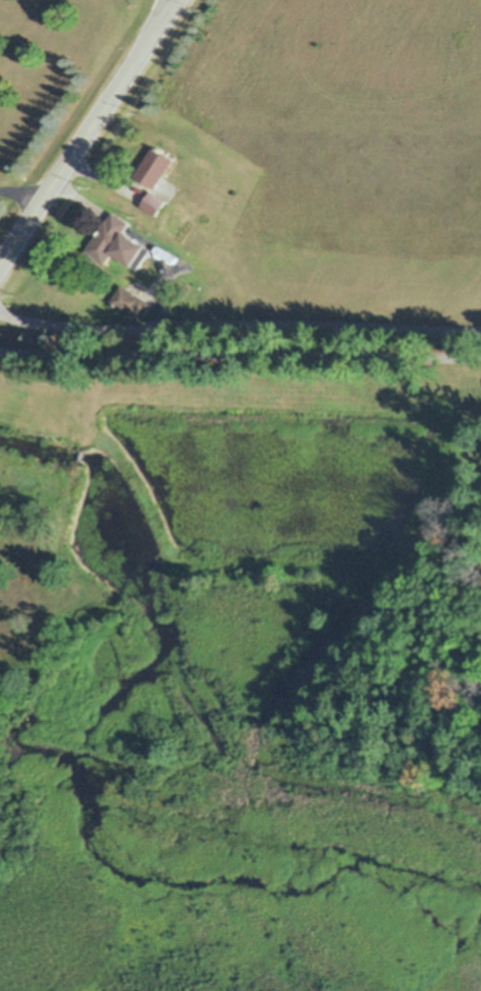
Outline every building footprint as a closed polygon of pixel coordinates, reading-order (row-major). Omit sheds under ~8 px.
[(155,190),(174,160),(153,147),(134,177),(155,190)] [(156,217),(166,201),(150,192),(141,207),(156,217)] [(86,253),(105,265),(112,254),(137,269),(150,248),(124,232),(129,223),(111,212),(86,253)]
